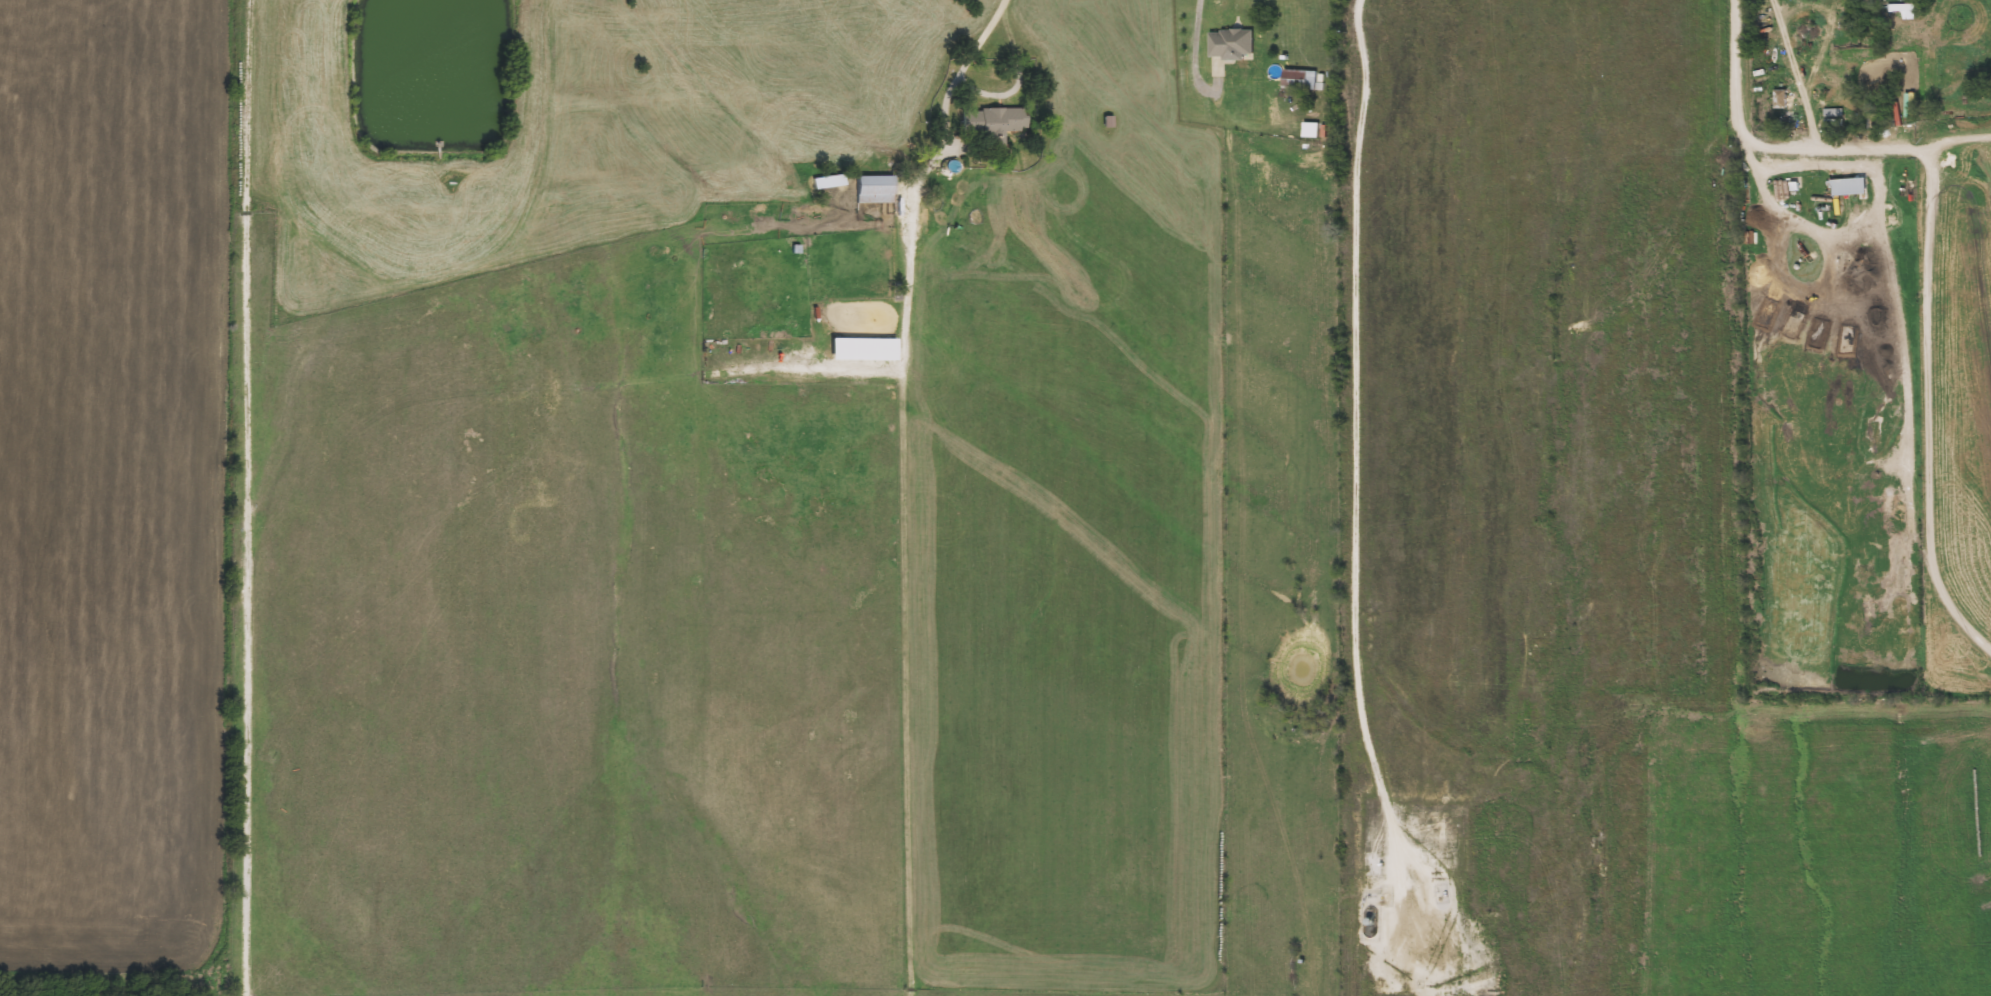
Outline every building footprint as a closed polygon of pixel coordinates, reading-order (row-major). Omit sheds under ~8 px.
[(1915,4),(1915,19),(1889,19),(1889,4),(1915,4)] [(1210,58),(1210,29),(1253,29),(1253,58),(1210,58)] [(1316,70),(1316,89),(1283,89),(1283,70),(1316,70)] [(1787,89),(1787,107),(1775,107),(1775,89),(1787,89)] [(1002,148),(983,148),(983,134),(961,134),(962,108),(1024,109),(1023,131),(1003,130),(1002,148)] [(1842,108),(1842,128),(1825,128),(1825,108),(1842,108)] [(824,181),(824,171),(841,171),(841,181),(824,181)] [(891,176),(891,203),(854,203),(854,176),(891,176)] [(1832,178),(1867,178),(1867,194),(1832,194),(1832,178)] [(829,339),(894,339),(894,360),(829,360),(829,339)]
